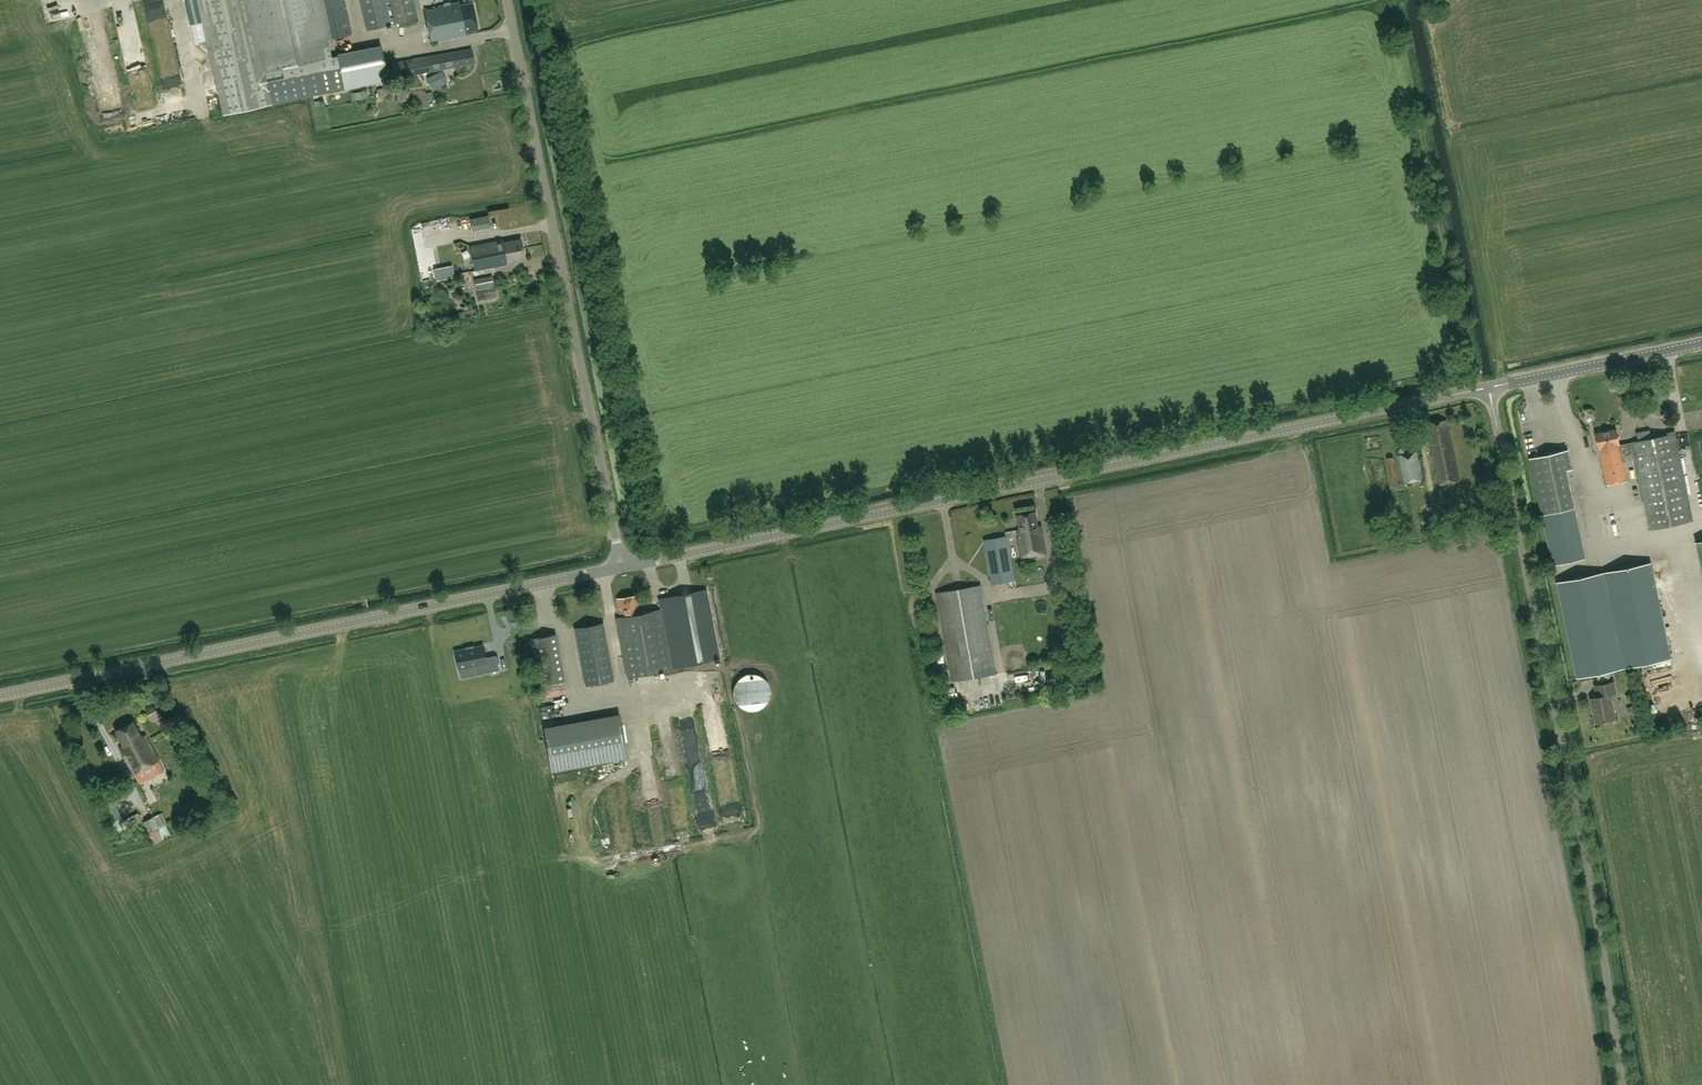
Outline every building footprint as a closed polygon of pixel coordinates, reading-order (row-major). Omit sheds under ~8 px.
[(198,0),(185,0),(191,24),(203,22),(198,0)] [(333,57),(328,38),(352,33),(345,0),(198,0),(224,114),(272,103),(310,95),(312,104),(323,102),(321,93),(344,88),(338,56),(333,57)] [(367,30),(418,18),(414,0),(360,0),(367,30)] [(425,9),(431,42),(466,35),(465,32),(478,29),(473,3),(460,6),(460,2),(425,9)] [(389,45),(377,47),(383,81),(395,79),(395,77),(474,63),(472,49),(393,63),(389,45)] [(427,77),(432,89),(448,82),(442,70),(427,77)] [(488,216),(471,220),(473,231),(491,228),(488,216)] [(470,247),(475,271),(507,264),(507,261),(525,257),(521,239),(502,243),(502,240),(470,247)] [(452,266),(435,269),(437,280),(454,277),(452,266)] [(492,275),(474,278),(476,290),(494,286),(492,275)] [(495,290),(477,294),(479,304),(497,300),(495,290)] [(455,304),(456,311),(474,310),(473,303),(455,304)] [(1428,424),(1440,484),(1459,480),(1446,420),(1428,424)] [(1616,428),(1596,433),(1607,485),(1627,481),(1623,461),(1634,459),(1648,529),(1693,520),(1675,433),(1634,441),(1634,442),(1620,445),(1616,428)] [(1531,452),(1540,450),(1539,444),(1529,447),(1531,452)] [(1572,469),(1568,449),(1529,458),(1553,565),(1586,558),(1566,470),(1572,469)] [(1405,483),(1423,479),(1418,451),(1399,455),(1405,483)] [(1391,484),(1399,482),(1394,456),(1387,457),(1391,484)] [(641,504),(634,505),(636,514),(643,513),(641,504)] [(1046,554),(1041,525),(1038,525),(1036,512),(1018,514),(1020,529),(1017,529),(1022,558),(1046,554)] [(985,539),(993,583),(1015,579),(1007,535),(985,539)] [(1651,562),(1556,582),(1576,677),(1671,657),(1651,562)] [(996,672),(981,585),(937,592),(952,680),(996,672)] [(617,599),(631,675),(719,659),(706,589),(660,598),(662,609),(642,612),(639,595),(617,599)] [(585,685),(614,680),(603,623),(575,628),(585,685)] [(542,684),(545,684),(547,691),(552,690),(566,688),(564,680),(567,680),(558,633),(533,638),(542,684)] [(476,665),(478,674),(499,670),(496,654),(485,656),(483,646),(455,652),(459,668),(476,665)] [(740,706),(743,707),(745,709),(750,710),(753,710),(756,709),(759,708),(763,706),(766,703),(767,701),(769,698),(770,695),(770,690),(769,687),(768,683),(766,680),(763,678),(761,676),(758,675),(755,674),(750,674),(747,674),(744,675),(740,678),(738,680),(736,682),(735,685),(734,689),(734,692),(734,696),(735,699),(737,702),(740,706)] [(1613,681),(1599,684),(1594,685),(1596,697),(1591,698),(1597,723),(1615,719),(1610,694),(1616,693),(1613,681)] [(1652,695),(1655,702),(1667,697),(1664,690),(1652,695)] [(580,704),(583,727),(601,725),(602,735),(614,734),(613,727),(616,727),(618,740),(635,738),(635,743),(644,742),(640,698),(580,704)] [(1654,705),(1660,714),(1672,707),(1667,698),(1654,705)] [(149,718),(158,713),(154,706),(146,710),(149,718)] [(116,730),(124,746),(120,749),(133,773),(159,760),(146,734),(141,737),(133,721),(116,730)] [(716,740),(719,758),(732,756),(728,738),(716,740)] [(575,755),(574,742),(565,743),(565,756),(575,755)] [(104,803),(107,809),(119,833),(127,828),(129,831),(144,823),(138,812),(123,820),(113,798),(104,803)] [(158,827),(148,832),(153,843),(171,835),(166,824),(159,828),(158,827)]
